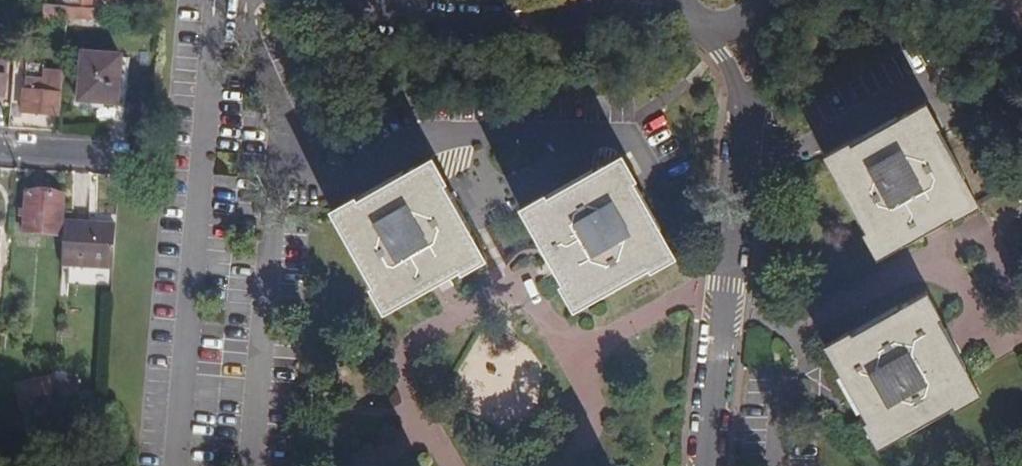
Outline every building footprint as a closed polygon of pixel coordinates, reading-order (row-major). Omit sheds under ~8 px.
[(83,7),(95,9),(96,0),(84,0),(83,7)] [(95,9),(83,7),(70,7),(68,18),(109,21),(110,10),(95,9)] [(130,56),(84,52),(80,101),(125,105),(130,56)] [(25,113),(61,116),(65,68),(29,65),(25,113)] [(979,205),(937,130),(940,128),(925,104),(851,144),(848,141),(822,156),(864,232),(861,233),(875,258),(951,216),(953,219),(979,205)] [(537,188),(511,203),(556,279),(550,283),(566,309),(642,265),(644,269),(672,253),(626,175),(632,172),(617,148),(540,193),(537,188)] [(353,193),(330,206),(373,282),(370,283),(383,306),(458,264),(460,268),(484,255),(441,179),(443,177),(430,154),(355,196),(353,193)] [(64,196),(28,193),(25,233),(61,235),(64,196)] [(61,265),(111,269),(113,226),(64,223),(61,265)] [(980,394),(937,319),(940,318),(925,292),(851,334),(849,331),(823,346),(866,421),(861,423),(877,448),(953,405),(954,408),(980,394)] [(52,376),(53,371),(18,387),(17,405),(53,394),(52,376)] [(66,393),(67,377),(52,376),(53,394),(66,393)] [(72,392),(81,395),(83,379),(67,377),(66,393),(72,392)]
